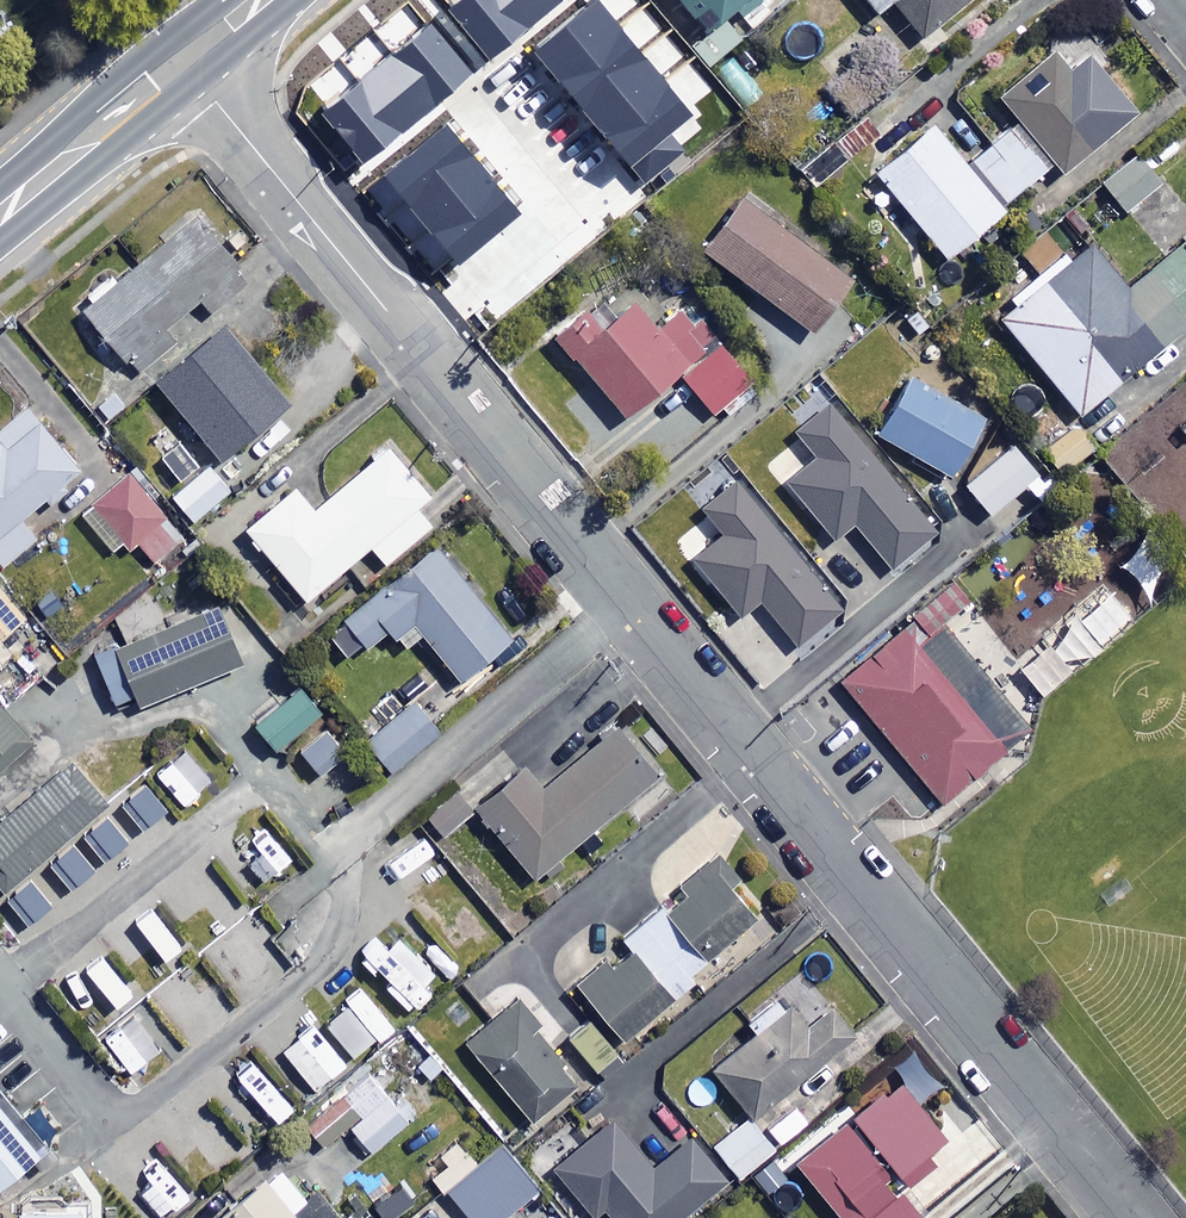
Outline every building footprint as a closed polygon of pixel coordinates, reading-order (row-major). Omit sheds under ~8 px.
[(706,36),(751,0),(678,0),(706,36)] [(881,12),(895,0),(924,36),(968,0),(871,0),(881,12)] [(516,37),(498,15),(433,67),(487,135),(577,64),(540,18),(516,37)] [(465,146),(386,46),(338,85),(416,185),(465,146)] [(898,76),(874,50),(831,89),(854,115),(898,76)] [(1070,72),(1054,52),(999,95),(1061,174),(1136,115),(1090,57),(1070,72)] [(588,81),(565,99),(587,128),(625,99),(597,63),(582,74),(588,81)] [(674,146),(639,99),(600,129),(635,176),(674,146)] [(877,132),(863,117),(804,171),(819,187),(877,132)] [(1006,211),(935,125),(878,172),(949,258),(1006,211)] [(1047,169),(1011,127),(973,159),(1008,201),(1047,169)] [(1138,150),(1102,178),(1128,211),(1164,183),(1138,150)] [(490,306),(569,243),(522,185),(475,223),(467,213),(436,239),(490,306)] [(855,278),(747,196),(706,249),(814,331),(855,278)] [(251,281),(198,217),(87,310),(139,372),(175,341),(166,330),(201,300),(212,313),(251,281)] [(1047,282),(1126,378),(1185,329),(1185,240),(1183,236),(1127,282),(1095,243),(1075,260),(1047,282)] [(1047,282),(1075,260),(1067,250),(1054,260),(1040,243),(1023,257),(1037,274),(1010,296),(1018,306),(1047,282)] [(1018,306),(1003,318),(1082,414),(1126,378),(1047,282),(1018,306)] [(948,311),(935,292),(905,314),(918,332),(948,311)] [(619,316),(604,298),(560,337),(629,417),(681,372),(715,411),(754,377),(691,305),(665,327),(639,298),(619,316)] [(292,404),(228,326),(160,382),(224,460),(292,404)] [(897,373),(872,416),(885,424),(880,433),(953,476),(989,414),(915,372),(910,381),(897,373)] [(937,533),(830,404),(796,432),(818,459),(789,482),(837,540),(857,524),(894,569),(937,533)] [(32,414),(0,444),(0,560),(6,567),(40,536),(24,518),(80,467),(32,414)] [(1041,472),(1015,441),(966,483),(992,513),(1041,472)] [(433,494),(391,445),(317,509),(298,487),(248,529),(309,600),(372,546),(388,564),(433,525),(417,508),(433,494)] [(234,488),(212,462),(174,496),(196,522),(234,488)] [(186,535),(134,472),(84,514),(117,554),(137,537),(156,560),(186,535)] [(844,611),(737,483),(703,511),(724,537),(695,561),(742,617),(761,601),(800,647),(844,611)] [(512,640),(438,545),(347,616),(371,647),(394,630),(407,647),(425,633),(461,680),(512,640)] [(27,621),(0,586),(0,642),(27,621)] [(976,664),(947,629),(944,624),(970,603),(958,587),(844,680),(943,802),(1030,731),(979,668),(976,664)] [(1133,622),(1111,593),(1020,666),(1043,694),(1133,622)] [(245,665),(222,606),(98,656),(116,702),(138,693),(143,705),(245,665)] [(968,612),(947,629),(976,664),(997,647),(968,612)] [(1011,665),(992,681),(1018,713),(1037,697),(1011,665)] [(0,679),(0,702),(12,691),(0,679)] [(323,712),(304,688),(259,724),(278,748),(323,712)] [(444,729),(420,700),(370,742),(394,771),(444,729)] [(34,741),(0,704),(0,772),(34,741)] [(659,774),(618,727),(544,791),(524,768),(478,808),(538,878),(659,774)] [(74,762),(0,826),(0,899),(111,804),(74,762)] [(760,916),(714,862),(624,939),(628,943),(580,985),(626,1040),(696,980),(691,975),(760,916)] [(810,1025),(784,993),(749,1021),(757,1031),(714,1066),(754,1116),(854,1035),(832,1007),(810,1025)] [(538,1021),(520,1000),(469,1043),(534,1121),(580,1083),(532,1026),(538,1021)] [(621,1057),(592,1021),(570,1040),(598,1075),(621,1057)] [(411,1119),(369,1068),(306,1121),(326,1144),(350,1124),(373,1151),(411,1119)] [(904,1192),(933,1170),(923,1158),(948,1139),(903,1080),(799,1160),(844,1217),(918,1217),(922,1215),(904,1192)] [(49,1149),(0,1089),(0,1190),(49,1149)] [(778,1146),(752,1114),(715,1144),(741,1176),(778,1146)] [(615,1121),(557,1168),(596,1217),(608,1208),(615,1217),(684,1217),(729,1183),(693,1137),(652,1169),(615,1121)] [(504,1145),(449,1188),(473,1217),(502,1217),(539,1189),(504,1145)] [(283,1167),(219,1217),(337,1217),(339,1216),(317,1190),(307,1198),(283,1167)]
